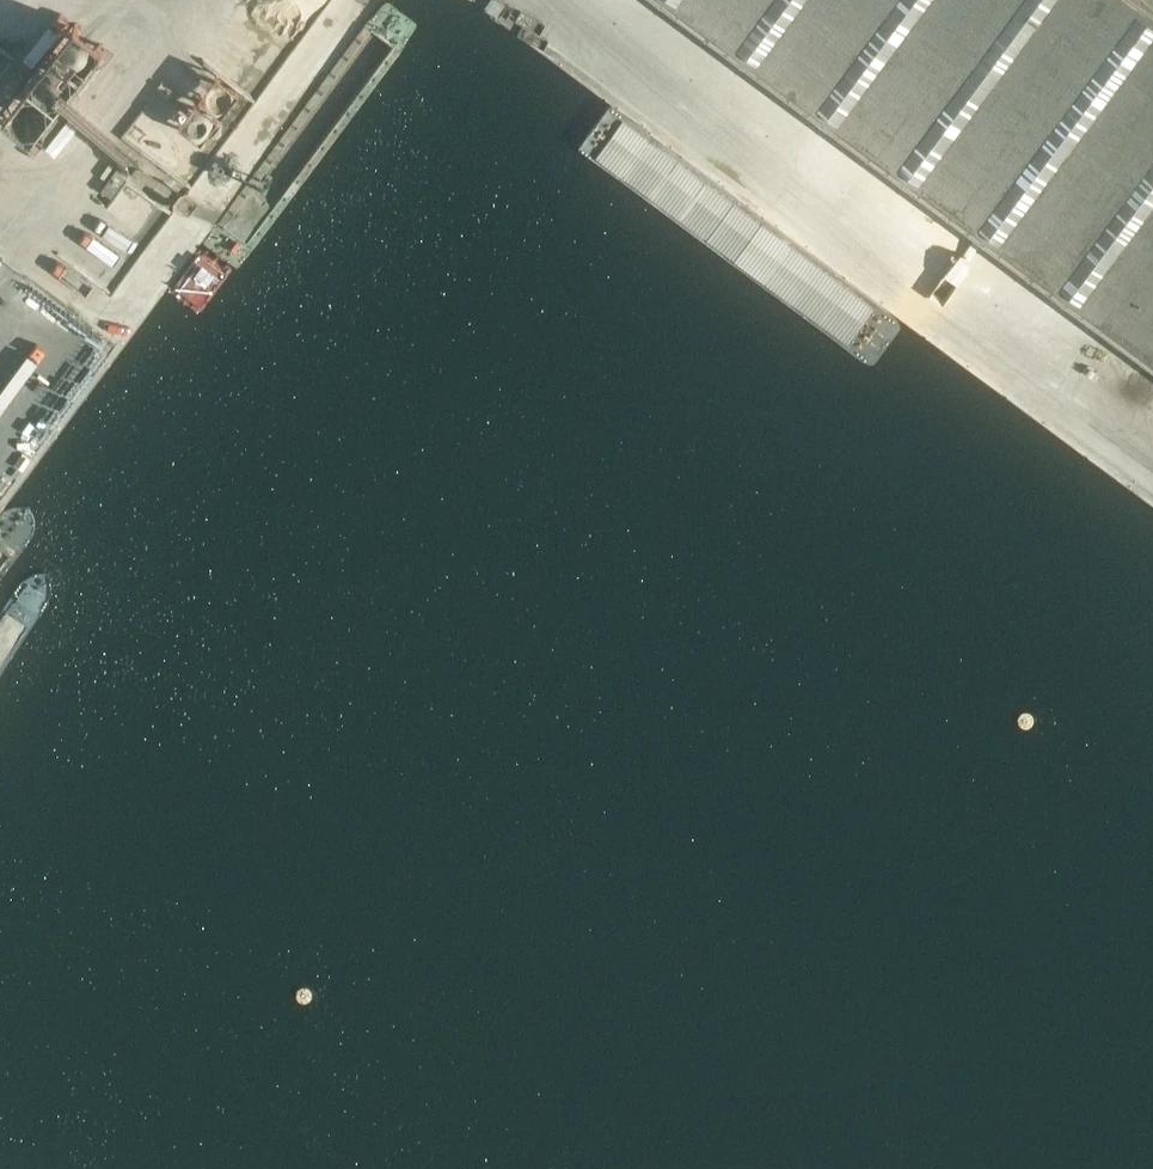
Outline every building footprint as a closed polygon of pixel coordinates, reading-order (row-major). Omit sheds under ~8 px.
[(1152,7),(1143,0),(661,0),(742,60),(819,117),(901,178),(982,238),(1060,296),(1148,361),(1152,365),(1152,7)]
